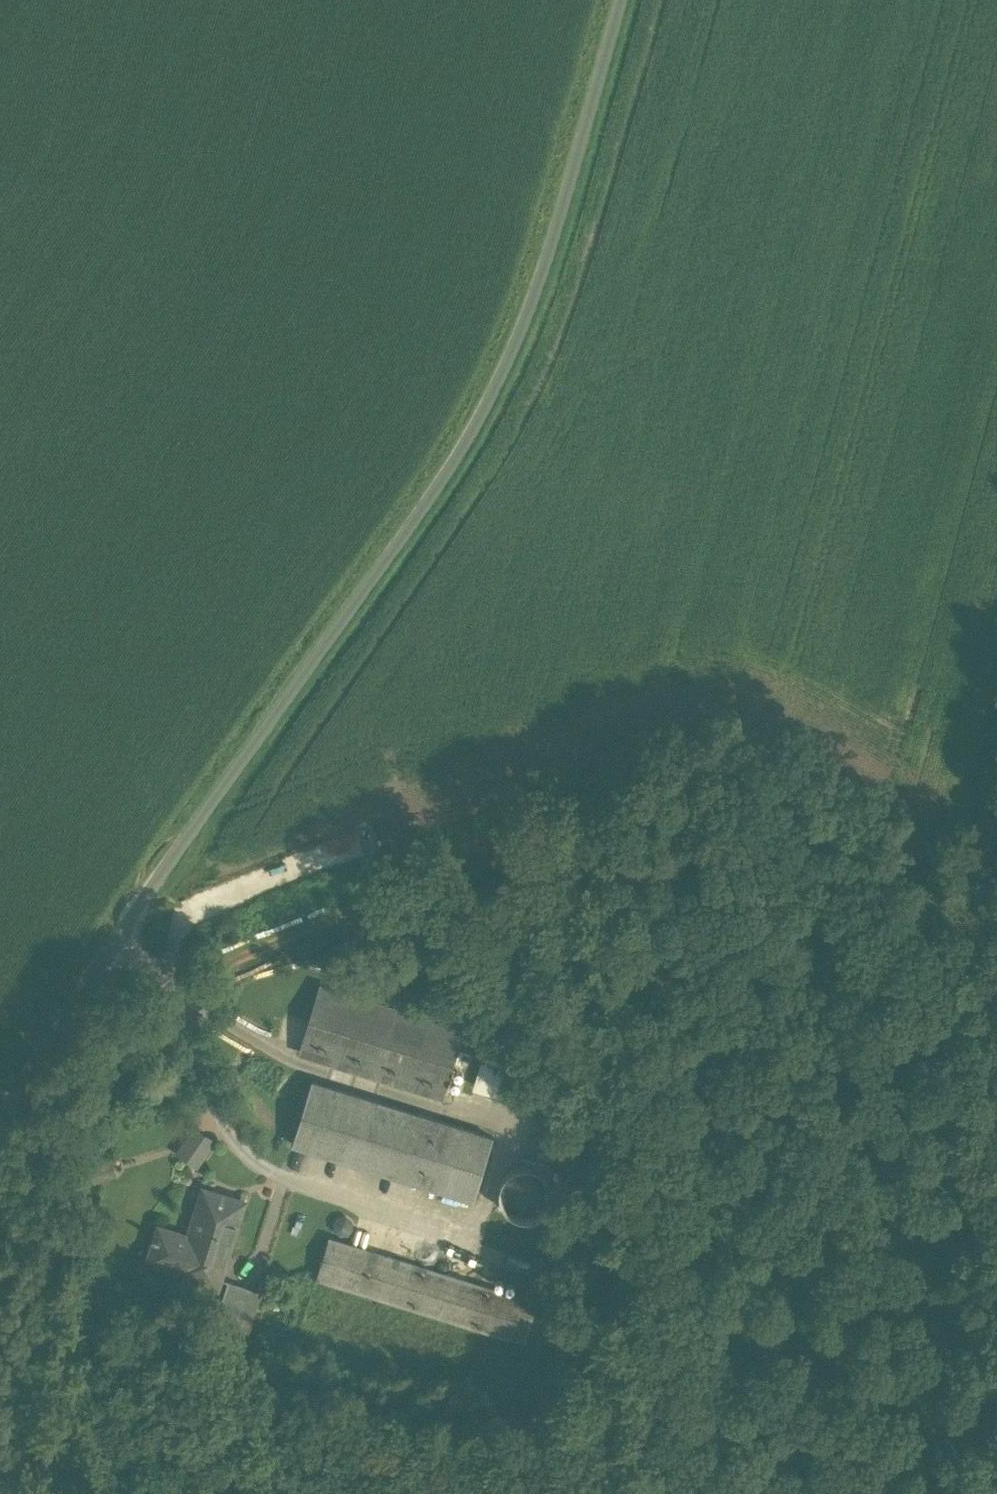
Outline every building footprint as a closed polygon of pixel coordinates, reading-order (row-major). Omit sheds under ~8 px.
[(464,1029),(321,985),(301,1050),(444,1095),(464,1029)] [(545,1065),(493,1049),(482,1085),(534,1101),(545,1065)] [(494,1135),(313,1079),(294,1142),(475,1198),(494,1135)] [(532,1165),(527,1165),(522,1165),(517,1167),(513,1169),(509,1172),(506,1176),(503,1181),(502,1185),(502,1190),(502,1195),(504,1200),(506,1204),(509,1208),(513,1211),(518,1214),(522,1215),(527,1216),(532,1215),(537,1214),(541,1211),(545,1208),(549,1204),(551,1200),(552,1195),(553,1190),(552,1185),(551,1180),(548,1176),(545,1172),(541,1169),(537,1167),(532,1165)] [(246,1199),(204,1186),(186,1244),(152,1233),(151,1235),(156,1237),(149,1259),(179,1268),(177,1273),(219,1286),(246,1199)] [(524,1297),(330,1237),(318,1275),(512,1335),(524,1297)] [(262,1290),(228,1280),(219,1310),(253,1321),(262,1290)]
